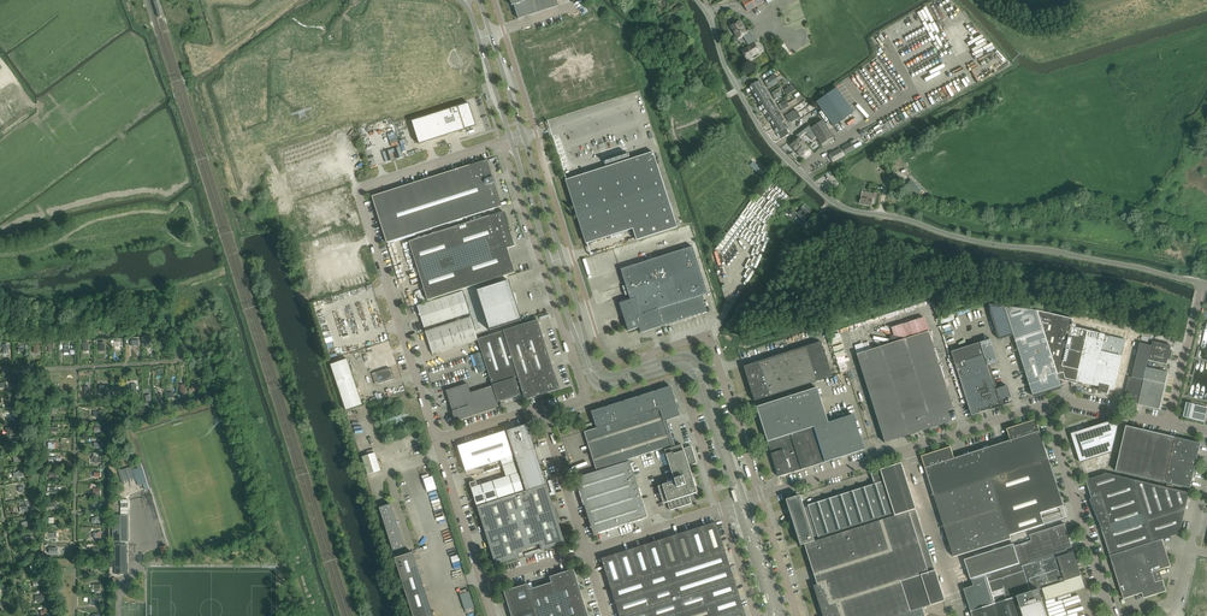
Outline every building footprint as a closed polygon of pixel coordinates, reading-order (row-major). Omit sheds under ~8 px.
[(518,19),(558,6),(556,0),(509,0),(511,5),(511,6),(514,5),(518,19)] [(639,12),(646,21),(654,15),(651,11),(654,9),(658,14),(669,7),(665,1),(667,0),(656,0),(647,6),(639,12)] [(748,12),(763,3),(762,0),(744,0),(742,1),(748,12)] [(659,19),(666,31),(675,25),(670,19),(685,10),(681,4),(659,19)] [(743,36),(746,41),(753,36),(749,30),(746,31),(739,21),(731,26),(736,34),(735,34),(738,39),(743,36)] [(669,34),(671,38),(680,32),(681,33),(686,30),(684,25),(669,34)] [(753,36),(746,41),(749,46),(741,51),(746,59),(754,55),(755,56),(759,53),(754,45),(757,43),(753,36)] [(749,87),(753,93),(763,86),(759,81),(749,87)] [(698,83),(691,87),(696,95),(700,93),(704,101),(711,97),(704,85),(700,88),(698,83)] [(792,85),(785,89),(788,95),(795,90),(792,85)] [(767,92),(763,86),(753,93),(756,98),(767,92)] [(834,127),(853,113),(836,88),(816,102),(834,127)] [(770,98),(767,92),(756,98),(760,104),(770,98)] [(695,97),(684,103),(688,110),(699,104),(695,97)] [(774,104),(770,98),(760,104),(763,110),(774,104)] [(788,103),(786,100),(778,105),(780,108),(788,103)] [(469,103),(412,122),(419,145),(476,126),(469,103)] [(788,103),(780,108),(782,111),(789,107),(787,104),(788,103)] [(777,110),(774,104),(763,110),(767,116),(777,110)] [(719,108),(713,112),(717,120),(713,122),(718,130),(725,126),(722,122),(726,120),(719,108)] [(781,115),(777,110),(767,116),(770,122),(781,115)] [(785,116),(787,119),(795,114),(793,111),(785,116)] [(791,121),(792,122),(798,119),(795,114),(787,119),(789,122),(791,121)] [(784,121),(781,115),(770,122),(774,127),(782,123),(784,121)] [(684,121),(673,127),(676,133),(687,127),(686,125),(684,121)] [(709,121),(698,127),(702,134),(713,128),(709,121)] [(823,121),(811,128),(821,145),(833,137),(823,121)] [(785,127),(782,123),(774,127),(777,133),(788,127),(787,126),(785,127)] [(809,126),(797,135),(799,138),(811,128),(809,126)] [(687,127),(676,133),(680,140),(691,133),(687,127)] [(788,127),(777,133),(781,139),(789,134),(786,130),(789,128),(788,127)] [(801,156),(803,154),(805,156),(807,157),(809,157),(810,155),(811,153),(811,151),(799,138),(791,146),(801,156)] [(844,155),(854,149),(851,143),(842,148),(843,150),(842,151),(844,155)] [(399,147),(382,152),(386,163),(391,161),(389,153),(395,152),(397,159),(403,157),(399,147)] [(844,155),(842,151),(840,149),(829,155),(833,162),(844,156),(844,155)] [(577,214),(587,244),(633,229),(636,241),(677,227),(653,152),(630,160),(629,156),(617,160),(605,164),(606,167),(566,180),(576,210),(575,210),(576,214),(577,214)] [(372,197),(387,243),(502,206),(487,160),(372,197)] [(752,163),(749,166),(755,171),(758,173),(760,170),(752,163)] [(918,194),(923,188),(911,179),(907,186),(918,194)] [(860,199),(860,204),(870,205),(873,194),(862,192),(861,196),(860,199)] [(797,215),(806,223),(814,214),(805,205),(801,209),(801,210),(797,214),(792,208),(790,211),(792,212),(789,215),(793,219),(797,215)] [(515,246),(504,212),(409,242),(428,301),(515,273),(507,249),(515,246)] [(776,224),(782,229),(790,221),(785,216),(783,219),(782,218),(776,224)] [(640,328),(641,333),(707,312),(702,296),(707,294),(692,247),(620,270),(630,300),(619,303),(628,331),(640,328)] [(513,300),(512,292),(509,281),(477,291),(490,331),(522,321),(518,310),(517,302),(513,300)] [(422,320),(424,328),(469,314),(462,292),(417,306),(421,318),(422,320)] [(1005,307),(988,304),(1000,340),(1014,336),(1019,353),(1033,395),(1033,396),(1045,392),(1062,387),(1062,386),(1060,380),(1057,371),(1041,321),(1038,311),(1005,307)] [(1073,319),(1038,311),(1041,321),(1057,371),(1063,369),(1066,378),(1066,379),(1077,382),(1093,385),(1100,387),(1099,392),(1108,394),(1109,389),(1114,390),(1121,392),(1135,333),(1074,319),(1073,319)] [(426,331),(433,354),(478,340),(470,317),(426,331)] [(492,386),(497,403),(523,394),(525,400),(560,389),(538,320),(477,339),(492,385),(492,386)] [(1115,322),(1114,328),(1135,331),(1136,325),(1115,322)] [(856,355),(884,443),(912,434),(918,432),(951,422),(949,416),(947,411),(953,409),(928,332),(906,339),(891,335),(889,344),(856,355)] [(161,337),(162,343),(170,342),(168,335),(161,337)] [(979,343),(951,352),(967,404),(971,416),(1003,405),(1002,401),(1011,398),(1007,386),(994,390),(994,389),(986,366),(994,363),(995,363),(998,362),(997,359),(995,352),(994,352),(992,345),(991,339),(979,343)] [(152,348),(152,340),(143,340),(143,348),(152,348)] [(832,377),(821,342),(743,367),(754,401),(832,377)] [(1152,346),(1149,360),(1167,365),(1168,360),(1171,360),(1173,351),(1171,350),(1172,346),(1153,342),(1152,346)] [(1124,401),(1138,404),(1144,380),(1147,367),(1149,360),(1152,346),(1140,343),(1132,378),(1129,377),(1124,401)] [(57,354),(57,345),(48,345),(48,354),(57,354)] [(331,365),(346,410),(363,405),(347,359),(331,365)] [(1144,380),(1138,404),(1160,409),(1166,384),(1168,372),(1147,367),(1144,380)] [(375,372),(379,384),(393,380),(390,368),(375,372)] [(499,407),(497,403),(492,386),(470,393),(468,384),(446,391),(456,421),(455,421),(455,422),(472,416),(499,407)] [(621,402),(605,407),(591,412),(596,428),(584,432),(596,470),(664,449),(664,450),(674,447),(666,421),(680,416),(670,387),(624,401),(621,402)] [(767,442),(778,477),(864,450),(853,415),(828,423),(817,388),(756,407),(767,442)] [(1204,422),(1206,411),(1206,408),(1187,403),(1183,417),(1204,422)] [(922,457),(935,496),(992,478),(1049,460),(1037,420),(1007,429),(1011,441),(955,459),(951,447),(922,456),(922,457)] [(1071,434),(1081,463),(1112,453),(1119,424),(1109,422),(1071,434)] [(527,424),(506,431),(507,433),(526,492),(546,485),(535,448),(531,438),(527,424)] [(1201,444),(1182,439),(1126,426),(1116,471),(1190,489),(1201,444)] [(458,446),(466,472),(513,457),(505,431),(458,446)] [(102,436),(93,436),(93,448),(102,448),(102,436)] [(16,449),(15,438),(7,439),(8,451),(16,449)] [(682,445),(674,447),(664,450),(674,481),(658,487),(663,504),(667,502),(670,511),(691,504),(689,495),(697,493),(695,486),(696,486),(693,478),(692,478),(688,466),(697,464),(691,446),(683,449),(682,445)] [(362,457),(368,475),(381,471),(375,453),(362,457)] [(1049,460),(992,478),(1010,536),(1045,525),(1045,524),(1044,524),(1041,514),(1058,508),(1064,506),(1049,460)] [(575,478),(593,535),(648,518),(630,461),(575,478)] [(469,483),(476,505),(523,491),(514,462),(503,466),(506,477),(478,486),(476,481),(469,483)] [(862,526),(915,509),(900,463),(870,473),(874,484),(808,506),(808,507),(803,509),(799,496),(786,500),(800,546),(804,545),(862,526)] [(138,486),(140,485),(143,484),(145,490),(149,489),(141,464),(137,465),(138,468),(133,470),(138,486)] [(1090,478),(1103,474),(1101,467),(1088,471),(1090,478)] [(1105,538),(1110,556),(1180,534),(1180,533),(1189,493),(1107,474),(1086,481),(1092,500),(1101,528),(1105,538)] [(423,479),(428,492),(437,489),(433,476),(423,479)] [(992,478),(935,496),(954,557),(1011,539),(1010,536),(992,478)] [(565,543),(546,485),(526,492),(477,507),(495,565),(519,557),(517,552),(540,545),(541,550),(565,543)] [(379,508),(393,551),(405,547),(403,547),(389,505),(392,504),(379,508)] [(804,545),(804,546),(804,545),(817,585),(813,586),(823,615),(897,615),(922,608),(944,601),(928,551),(921,553),(908,512),(915,510),(915,509),(862,526),(804,545)] [(113,516),(113,542),(128,542),(128,516),(113,516)] [(716,522),(601,559),(619,615),(746,615),(716,522)] [(964,560),(971,580),(1067,549),(1072,548),(1065,524),(1030,535),(1032,540),(1013,546),(1011,547),(1010,545),(964,560)] [(1110,556),(1124,599),(1142,593),(1144,598),(1167,591),(1163,580),(1156,583),(1153,572),(1171,566),(1162,540),(1110,556)] [(115,545),(115,574),(127,574),(127,545),(115,545)] [(1039,590),(1081,576),(1074,552),(1068,554),(1067,549),(971,580),(973,586),(964,589),(971,611),(973,615),(1024,615),(1018,596),(1029,593),(1039,590)] [(413,615),(433,615),(413,553),(395,559),(413,615)] [(1199,557),(1193,585),(1206,588),(1206,558),(1199,557)] [(37,565),(30,566),(32,579),(40,577),(37,565)] [(512,615),(588,615),(573,570),(550,577),(551,583),(529,590),(527,584),(504,592),(512,615)] [(1029,593),(1018,596),(1024,615),(1048,615),(1039,590),(1029,593)] [(470,591),(460,594),(465,610),(475,607),(470,591)]
